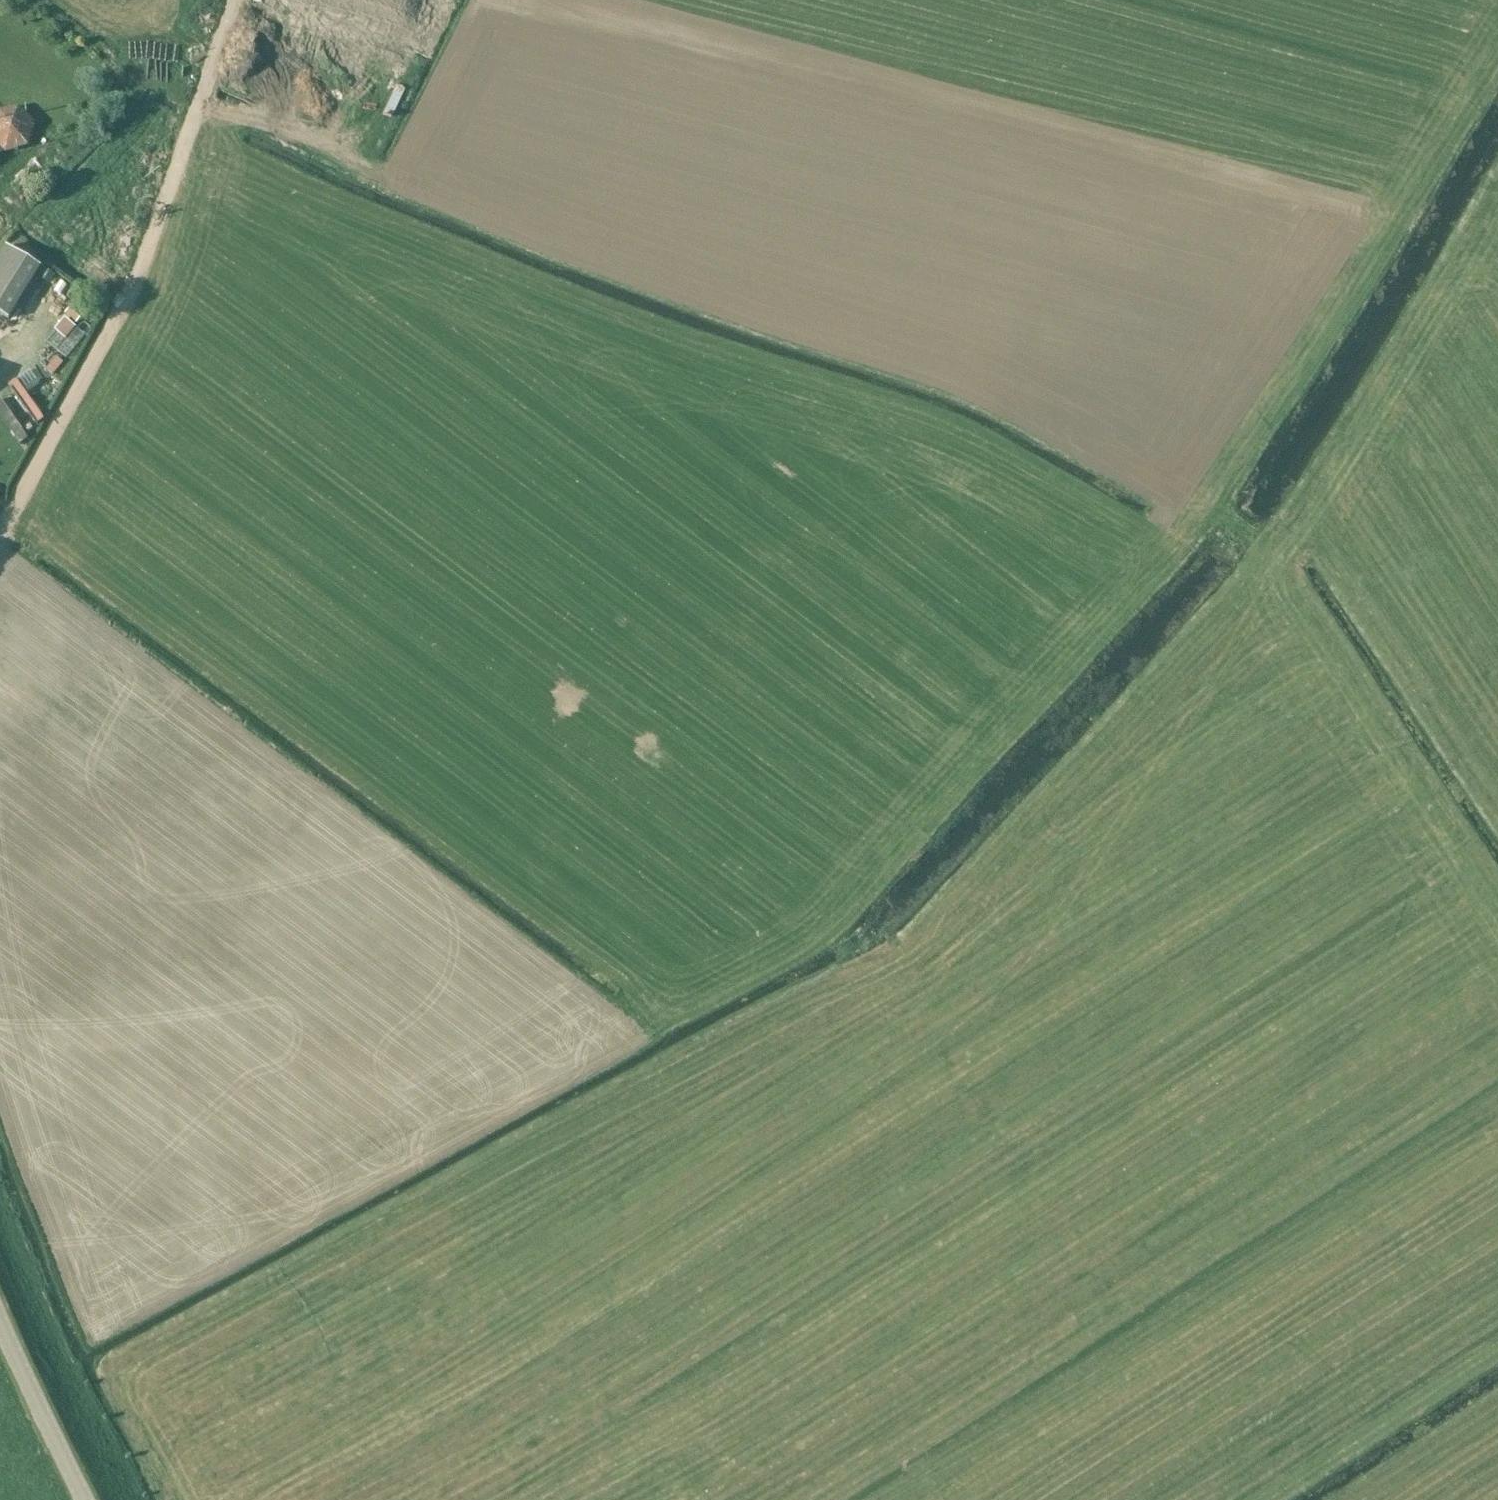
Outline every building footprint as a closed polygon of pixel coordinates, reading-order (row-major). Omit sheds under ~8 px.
[(29,147),(35,123),(17,109),(0,112),(0,148),(6,154),(29,147)] [(0,258),(0,314),(9,320),(41,268),(7,247),(0,258)] [(68,305),(51,319),(60,331),(78,318),(68,305)] [(21,364),(38,392),(73,371),(56,343),(21,364)] [(37,423),(33,411),(37,409),(24,377),(5,384),(22,429),(37,423)]
